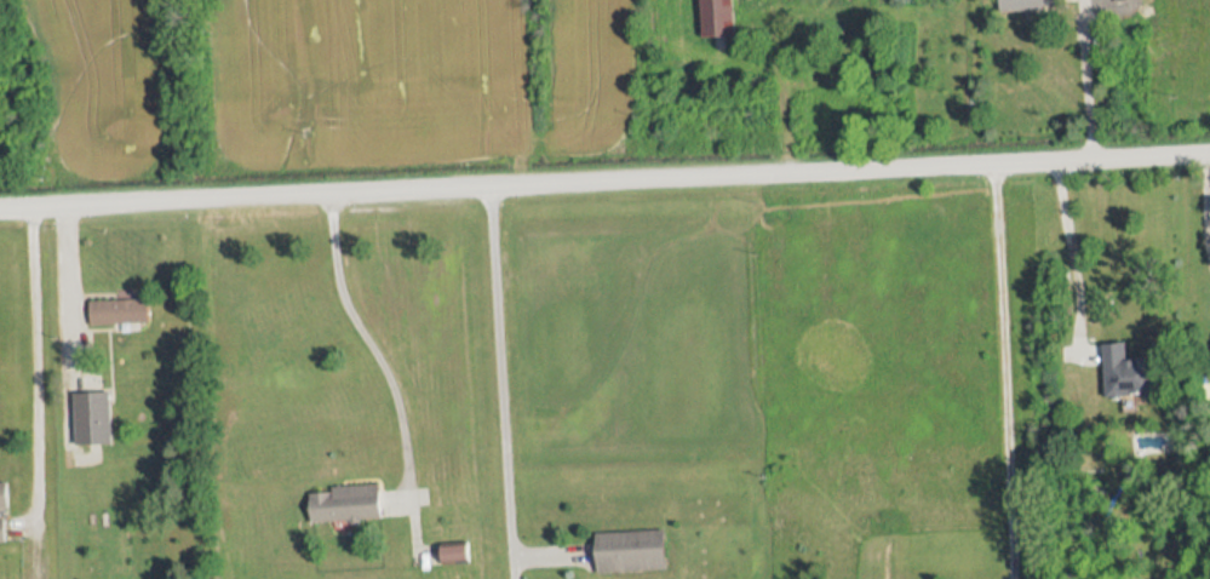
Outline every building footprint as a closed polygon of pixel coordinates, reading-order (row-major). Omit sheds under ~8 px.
[(1001,11),(1062,11),(1062,0),(1001,0),(1001,11)] [(150,301),(91,301),(91,325),(150,325),(150,301)] [(76,394),(77,446),(113,446),(112,394),(76,394)] [(10,483),(0,483),(0,542),(8,542),(7,510),(11,510),(10,483)] [(384,520),(383,487),(311,490),(313,523),(384,520)] [(599,533),(600,572),(670,570),(668,531),(599,533)]
